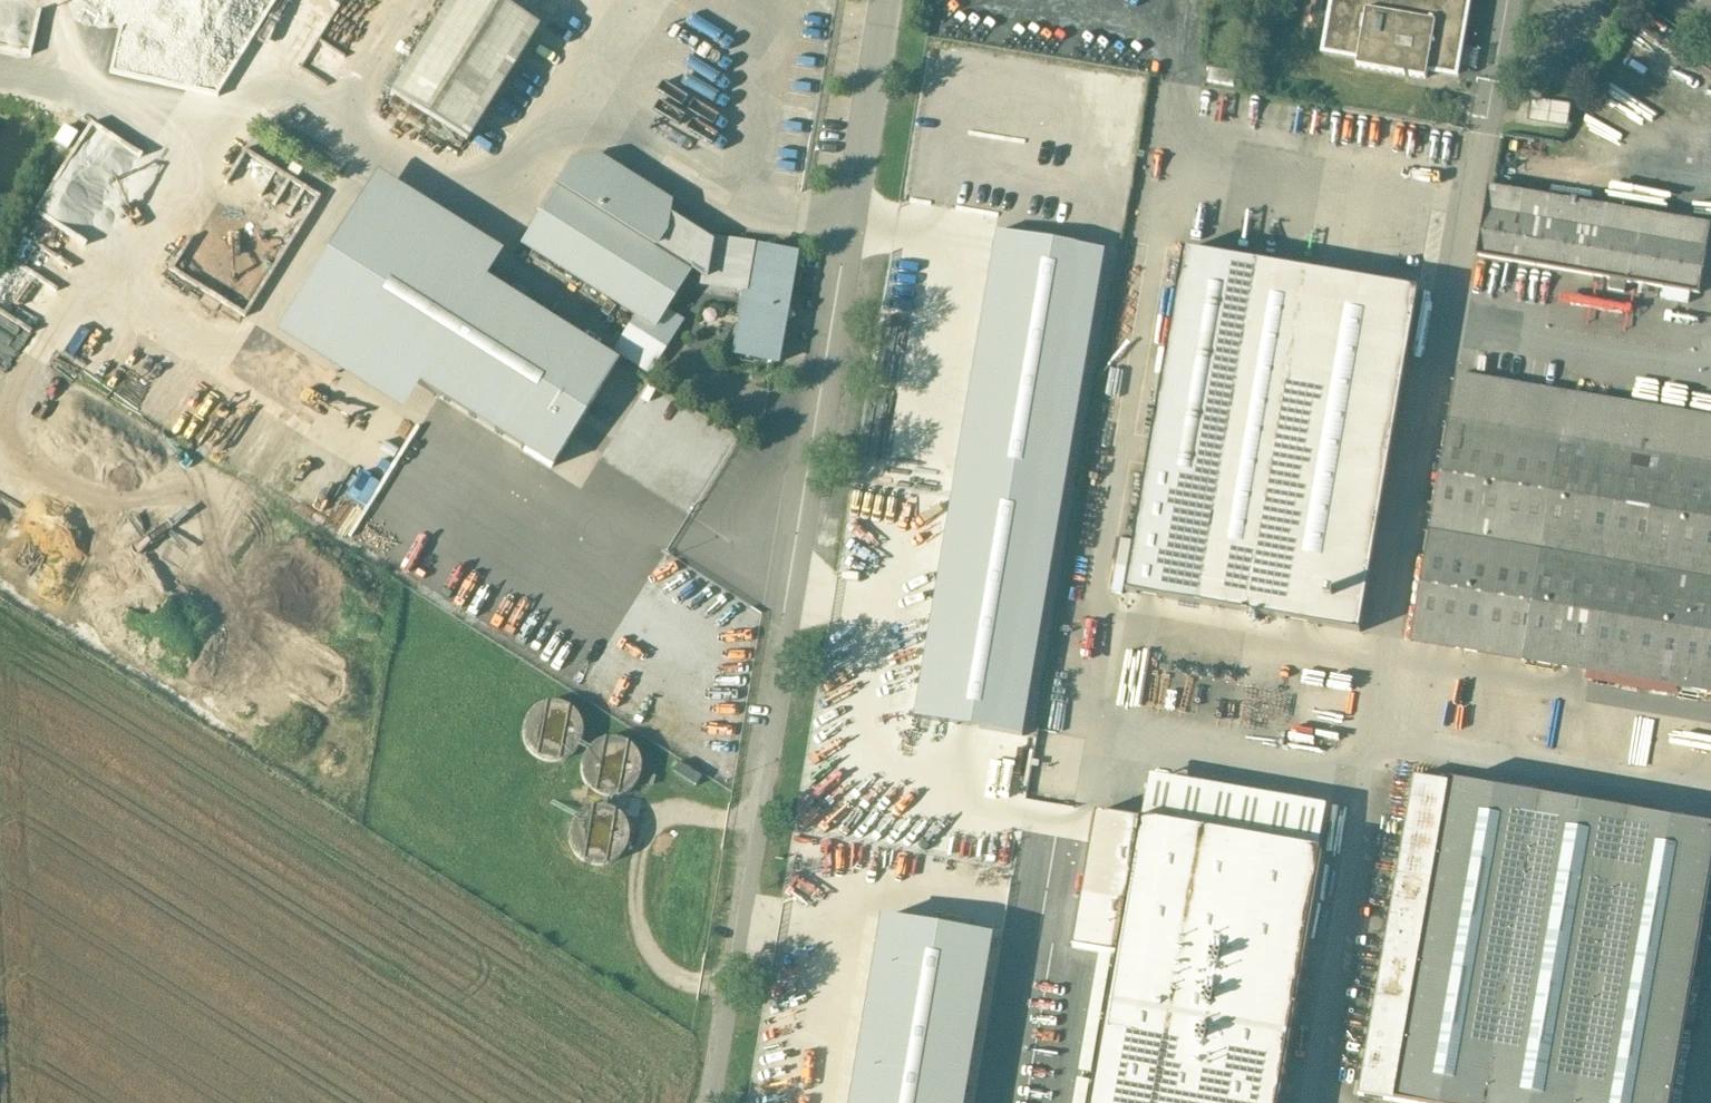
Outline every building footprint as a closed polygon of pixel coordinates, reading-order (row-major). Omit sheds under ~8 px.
[(490,0),(449,0),(389,95),(466,143),(537,29),(490,0)] [(1325,52),(1358,58),(1357,65),(1357,67),(1359,67),(1425,79),(1426,78),(1427,77),(1428,70),(1456,75),(1458,65),(1465,66),(1467,50),(1461,49),(1469,0),(1334,0),(1325,52)] [(667,203),(598,160),(571,166),(558,186),(654,246),(663,231),(666,214),(667,203)] [(394,225),(483,281),(501,251),(375,173),(275,334),(401,412),(418,385),(329,329),(394,225)] [(558,186),(557,186),(521,244),(634,315),(655,328),(665,312),(692,270),(654,246),(558,186)] [(1710,225),(1489,187),(1478,256),(1699,294),(1710,225)] [(654,246),(692,270),(703,277),(709,242),(666,214),(663,231),(654,246)] [(394,225),(329,329),(418,385),(551,468),(616,364),(483,281),(394,225)] [(996,234),(913,716),(1019,734),(1102,253),(996,234)] [(794,255),(753,248),(754,246),(709,239),(709,242),(703,277),(702,284),(751,293),(750,298),(744,296),(733,357),(775,364),(782,324),(785,324),(785,323),(791,318),(787,312),(787,311),(785,310),(794,255)] [(1262,264),(1185,251),(1127,592),(1203,605),(1262,264)] [(1262,264),(1203,605),(1249,613),(1306,280),(1303,280),(1304,272),(1262,264)] [(1417,300),(1306,280),(1249,613),(1360,632),(1417,300)] [(634,315),(612,351),(648,373),(681,321),(665,312),(655,328),(634,315)] [(1457,376),(1448,423),(1560,440),(1710,466),(1710,419),(1457,376)] [(1560,440),(1448,423),(1411,641),(1522,660),(1560,440)] [(1560,440),(1522,660),(1710,692),(1710,466),(1560,440)] [(580,743),(582,732),(579,720),(573,711),(563,704),(551,702),(540,705),(530,711),(524,721),(522,733),(525,744),(531,754),(541,760),(553,762),(564,759),(574,753),(580,743)] [(638,779),(640,768),(638,756),(631,747),(621,740),(610,738),(598,741),(589,748),(583,757),(581,769),(583,780),(587,787),(590,790),(596,795),(604,798),(611,798),(623,796),(632,789),(638,779)] [(1414,776),(1359,1096),(1401,1102),(1672,1102),(1710,874),(1710,828),(1414,776)] [(590,790),(587,787),(583,811),(586,809),(594,806),(603,807),(610,808),(611,798),(604,798),(596,795),(590,790)] [(626,847),(628,835),(626,824),(619,814),(610,808),(603,807),(594,806),(586,809),(583,811),(577,815),(570,825),(568,837),(571,848),(578,858),(587,864),(599,866),(610,863),(620,857),(626,847)] [(1097,812),(1073,947),(1118,955),(1093,1102),(1278,1102),(1322,851),(1097,812)] [(878,921),(848,1102),(957,1102),(985,939),(878,921)]
